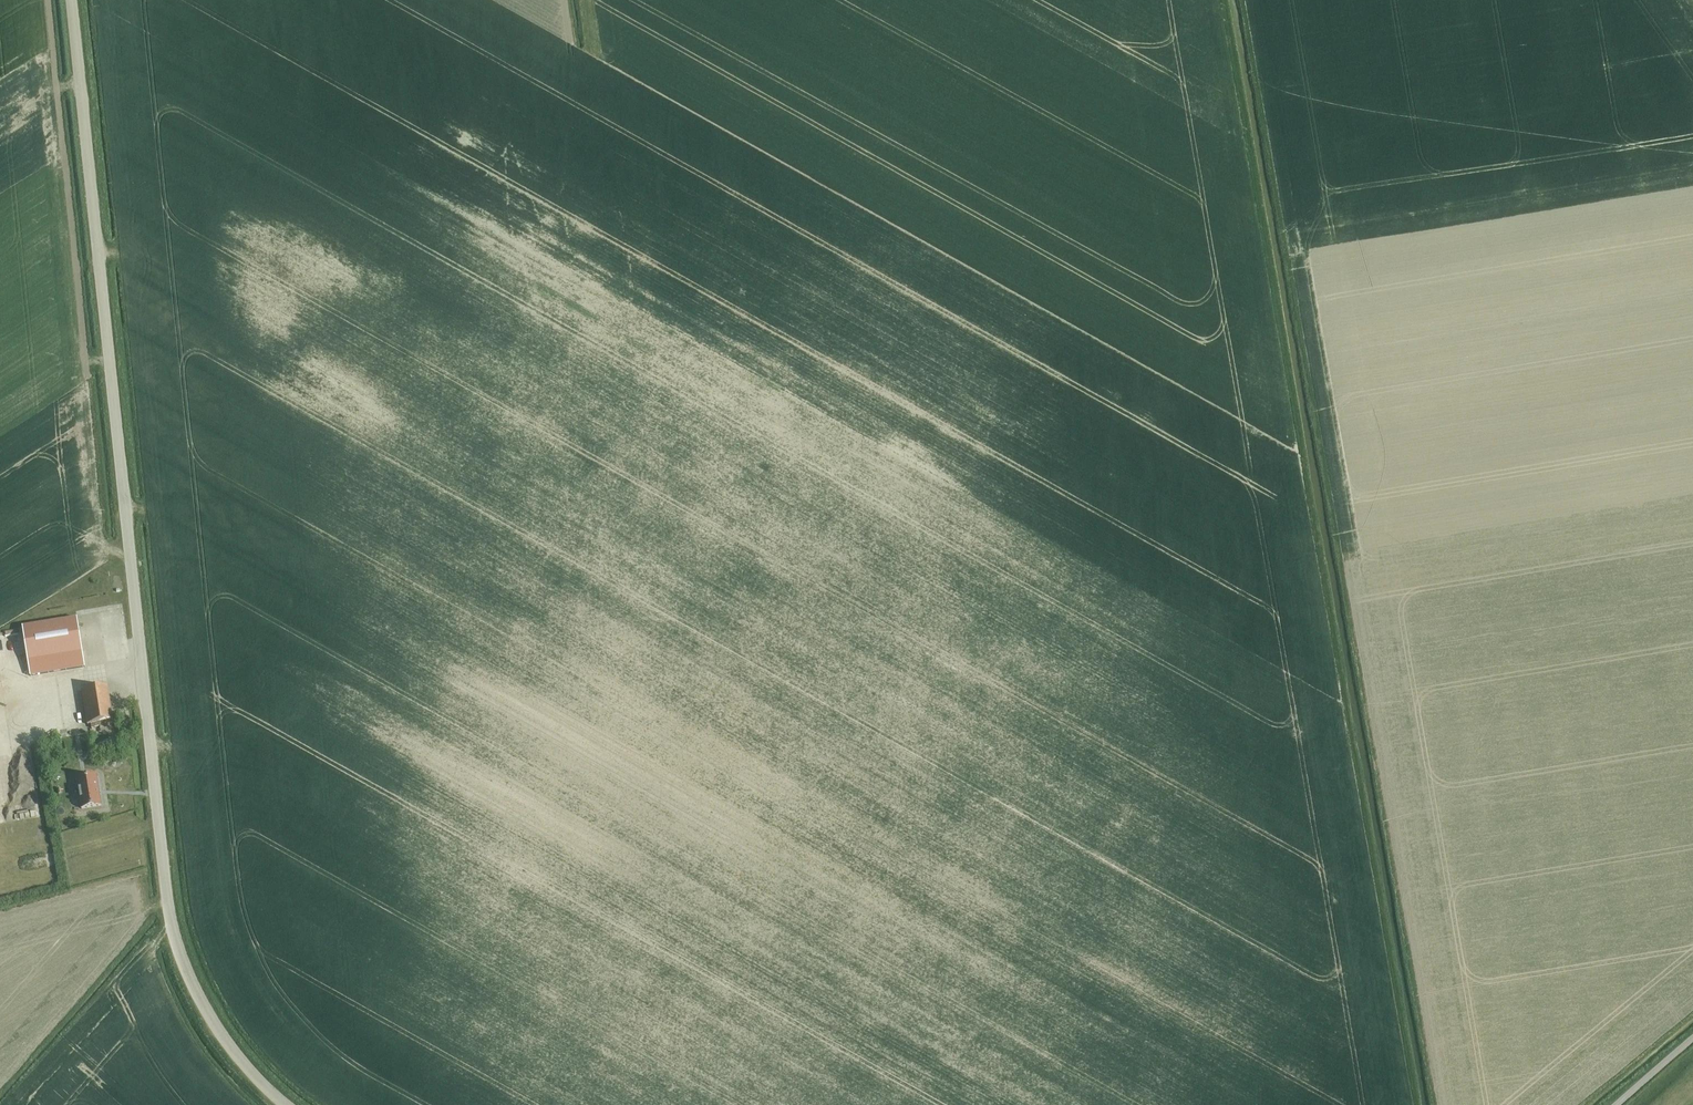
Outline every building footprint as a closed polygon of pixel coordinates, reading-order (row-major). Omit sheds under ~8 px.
[(76,616),(20,624),(27,674),(84,665),(76,616)] [(107,680),(81,684),(86,725),(112,722),(109,695),(113,694),(112,688),(108,688),(107,680)] [(21,765),(18,772),(31,776),(33,770),(21,765)] [(76,779),(81,809),(101,806),(96,776),(76,779)]
